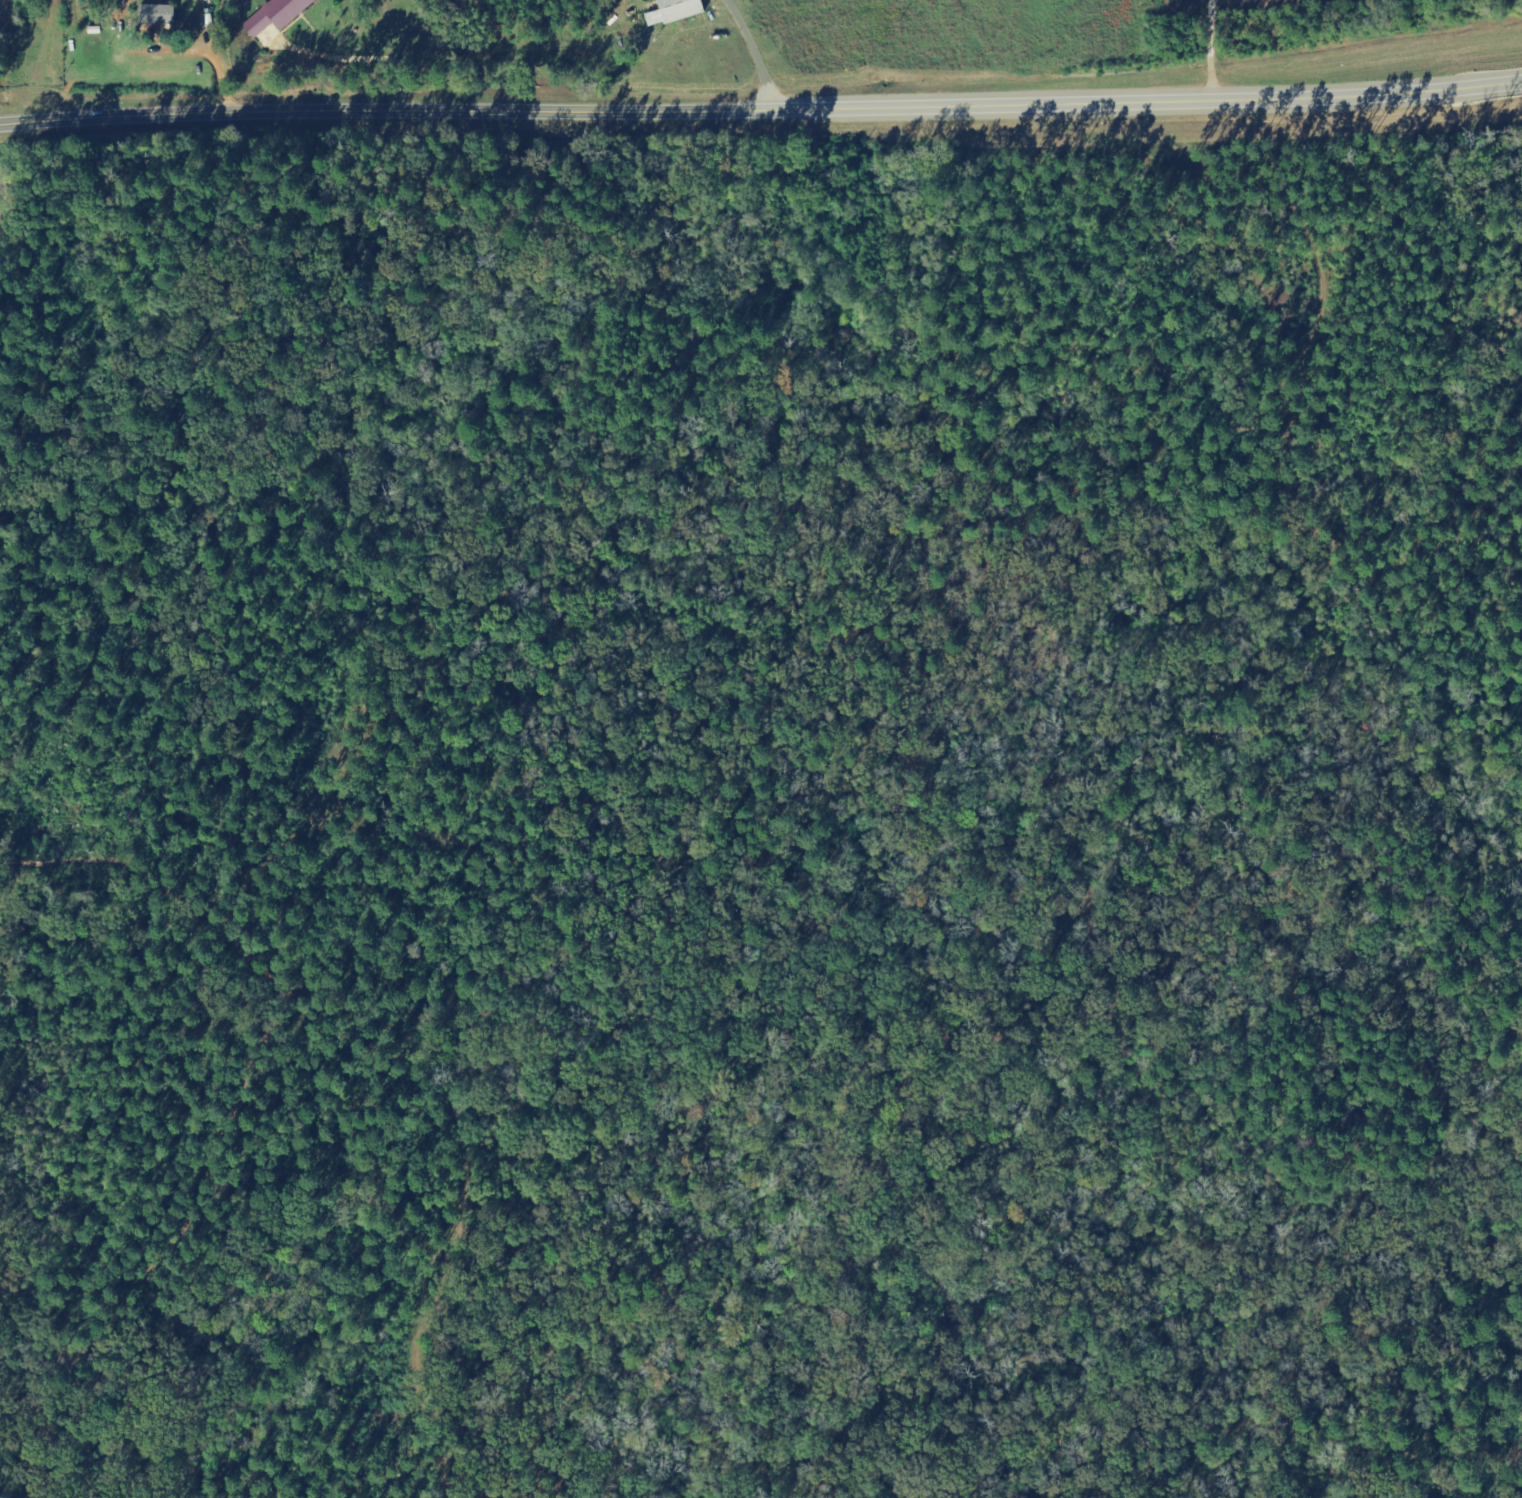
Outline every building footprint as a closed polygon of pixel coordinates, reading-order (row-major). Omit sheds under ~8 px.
[(255,40),(275,24),(281,32),(318,2),(317,0),(274,0),(243,26),(255,40)] [(702,0),(657,0),(661,11),(646,15),(650,30),(706,14),(702,0)] [(176,7),(142,6),(141,25),(176,26),(176,7)]
